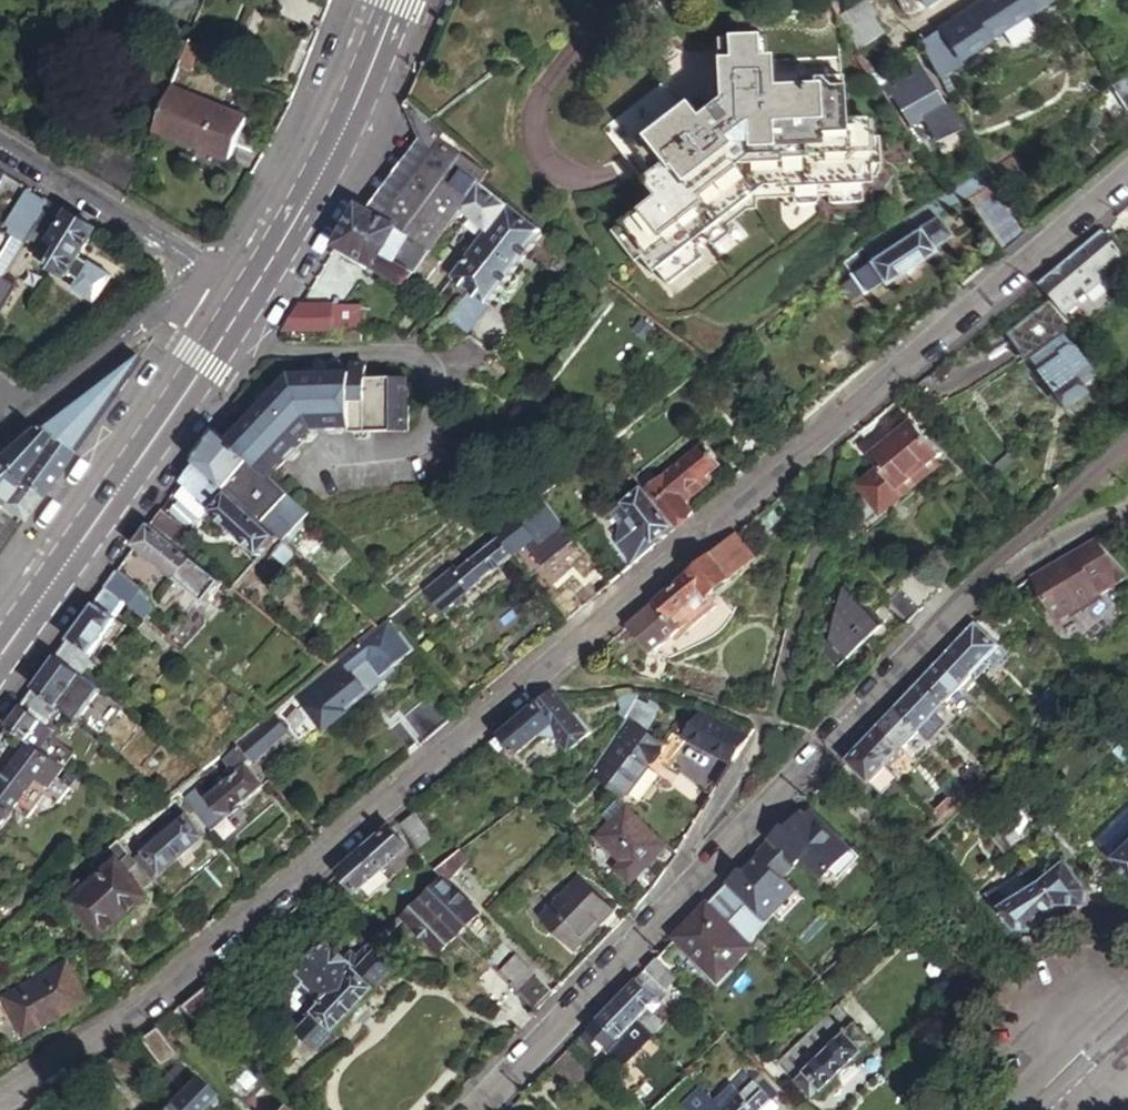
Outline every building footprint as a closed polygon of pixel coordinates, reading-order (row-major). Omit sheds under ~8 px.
[(872,15),(875,13),(866,0),(862,0),(837,16),(846,32),(872,15)] [(916,39),(934,72),(1031,9),(1025,0),(975,0),(916,39)] [(872,15),(846,32),(856,50),(883,32),(872,15)] [(656,194),(612,230),(636,260),(642,255),(654,270),(659,266),(671,279),(705,252),(699,244),(710,235),(712,238),(716,237),(730,225),(731,222),(729,220),(745,206),(752,206),(752,197),(790,196),(791,200),(796,204),(812,204),(816,199),(817,195),(828,195),(828,202),(860,201),(860,185),(868,184),(868,167),(877,166),(876,139),(868,140),(866,123),(844,123),(841,80),(769,82),(768,37),(719,39),(719,48),(682,50),(643,80),(651,90),(604,128),(656,194)] [(191,58),(179,54),(175,66),(187,71),(191,58)] [(916,58),(875,84),(885,98),(888,96),(920,143),(955,121),(916,58)] [(1116,78),(1114,79),(1127,101),(1127,70),(1116,78)] [(167,85),(150,127),(228,155),(244,114),(167,85)] [(494,172),(408,102),(407,106),(418,139),(420,147),(426,151),(379,220),(367,213),(356,206),(344,227),(399,259),(394,268),(411,279),(426,260),(464,212),(484,186),(494,172)] [(91,132),(77,166),(123,194),(137,160),(91,132)] [(420,147),(418,139),(367,213),(379,220),(426,151),(420,147)] [(994,192),(975,169),(896,220),(858,245),(869,261),(850,274),(863,294),(881,282),(884,285),(905,272),(905,273),(915,267),(914,266),(935,252),(932,248),(949,237),(937,218),(974,194),(981,203),(994,192)] [(510,208),(484,186),(464,212),(491,234),(510,208)] [(999,198),(978,215),(1004,247),(1025,230),(999,198)] [(65,277),(97,227),(49,199),(24,241),(34,247),(29,255),(65,277)] [(518,215),(510,208),(491,234),(454,282),(489,306),(543,233),(518,215)] [(399,259),(344,227),(333,245),(404,287),(411,279),(394,268),(399,259)] [(1040,278),(1068,311),(1113,274),(1124,265),(1127,262),(1127,261),(1100,227),(1095,231),(1040,278)] [(571,247),(568,251),(574,255),(577,251),(571,247)] [(437,269),(426,260),(411,279),(404,287),(416,296),(437,269)] [(1113,274),(1121,284),(1127,278),(1127,262),(1124,265),(1113,274)] [(0,281),(0,310),(14,287),(2,278),(0,281)] [(1005,328),(1016,343),(1059,313),(1047,298),(1005,328)] [(330,306),(294,308),(279,333),(330,332),(330,330),(353,329),(352,309),(330,309),(330,306)] [(1084,341),(1059,313),(1016,343),(1061,407),(1082,393),(1076,385),(1089,376),(1084,371),(1087,368),(1073,349),(1084,341)] [(360,348),(360,336),(340,338),(340,345),(352,344),(352,348),(360,348)] [(38,428),(66,453),(134,360),(125,348),(30,421),(38,428)] [(260,405),(228,441),(269,477),(313,427),(346,428),(346,434),(405,436),(407,379),(369,379),(370,367),(350,366),(350,372),(291,370),(273,390),(267,385),(255,401),(260,405)] [(877,508),(899,489),(936,458),(940,454),(912,421),(908,424),(903,418),(892,427),(897,433),(871,456),(881,467),(858,487),(866,495),(877,508)] [(0,444),(0,460),(7,466),(38,428),(30,421),(0,444)] [(12,479),(35,497),(66,453),(38,428),(7,466),(2,472),(12,479)] [(228,441),(215,430),(206,443),(194,460),(263,519),(268,513),(308,512),(269,477),(228,441)] [(700,443),(644,490),(675,525),(692,510),(685,501),(701,487),(696,480),(717,463),(700,443)] [(866,495),(854,506),(870,525),(941,465),(936,458),(899,489),(877,508),(866,495)] [(12,479),(2,472),(7,466),(0,460),(0,494),(12,479)] [(263,519),(194,460),(181,478),(186,482),(214,506),(267,550),(281,534),(263,519)] [(18,522),(35,497),(12,479),(0,494),(0,506),(10,515),(18,522)] [(214,506),(186,482),(177,495),(205,516),(214,506)] [(654,543),(675,525),(644,490),(641,487),(629,497),(621,504),(630,515),(618,526),(617,541),(633,560),(648,547),(654,543)] [(621,504),(629,497),(624,491),(616,499),(621,504)] [(533,495),(484,533),(489,538),(507,558),(534,537),(554,561),(566,550),(556,539),(565,531),(533,495)] [(630,515),(621,504),(608,514),(618,526),(630,515)] [(195,533),(162,506),(151,522),(184,548),(195,533)] [(288,540),(310,514),(308,512),(268,513),(263,519),(281,534),(288,540)] [(13,528),(0,516),(0,519),(13,528)] [(13,528),(0,519),(0,546),(13,528)] [(224,578),(184,548),(151,522),(144,532),(136,544),(208,599),(224,578)] [(578,545),(565,531),(556,539),(566,550),(569,553),(578,545)] [(738,533),(639,616),(651,631),(671,614),(672,614),(692,598),(704,587),(708,592),(754,553),(738,533)] [(1095,537),(1074,546),(1079,557),(1104,546),(1095,537)] [(507,558),(489,538),(446,573),(462,592),(507,558)] [(301,551),(288,540),(274,556),(287,568),(301,551)] [(1029,575),(1059,618),(1127,577),(1127,571),(1104,546),(1079,557),(1074,546),(1064,551),(1050,559),(1029,575)] [(581,604),(595,592),(577,569),(562,582),(581,604)] [(907,627),(944,593),(923,570),(886,604),(907,627)] [(137,598),(112,579),(105,588),(128,605),(130,607),(137,598)] [(704,587),(692,598),(696,602),(708,592),(704,587)] [(128,605),(105,588),(63,650),(59,656),(85,676),(94,663),(89,659),(128,605)] [(872,618),(845,588),(835,626),(831,642),(847,660),(869,640),(880,652),(907,627),(886,604),(872,618)] [(406,611),(400,616),(404,621),(411,616),(406,611)] [(383,619),(336,660),(361,688),(408,648),(383,619)] [(975,620),(947,650),(972,674),(975,678),(989,663),(985,659),(1000,644),(975,620)] [(831,642),(835,626),(828,624),(821,651),(838,669),(847,660),(831,642)] [(972,674),(947,650),(920,677),(945,702),(972,674)] [(58,705),(62,707),(85,676),(59,656),(37,688),(58,705)] [(330,657),(322,664),(329,673),(338,666),(330,657)] [(313,671),(295,688),(306,702),(326,685),(313,671)] [(903,696),(893,706),(918,731),(945,702),(920,677),(903,696)] [(251,700),(233,686),(228,692),(247,706),(251,700)] [(554,687),(504,731),(512,740),(520,749),(551,723),(570,746),(590,729),(562,697),(554,687)] [(58,705),(37,688),(10,726),(29,740),(42,749),(56,729),(46,723),(58,705)] [(1052,702),(1057,697),(1048,689),(1041,696),(1050,705),(1052,702)] [(403,714),(422,737),(444,719),(425,696),(403,714)] [(730,755),(745,729),(707,707),(697,701),(682,728),(730,755)] [(1052,702),(1050,705),(1040,715),(1048,722),(1060,710),(1052,702)] [(918,731),(893,706),(877,723),(901,748),(918,731)] [(274,712),(237,744),(250,759),(268,744),(286,727),(274,712)] [(634,715),(593,767),(625,793),(667,740),(634,715)] [(877,723),(861,740),(886,764),(901,748),(877,723)] [(10,726),(0,740),(0,746),(5,749),(0,756),(0,759),(11,766),(29,740),(10,726)] [(291,730),(284,736),(291,743),(298,737),(291,730)] [(504,731),(494,739),(502,749),(512,740),(504,731)] [(37,779),(50,787),(56,779),(63,784),(68,777),(60,773),(65,766),(49,755),(42,749),(29,740),(11,766),(0,782),(0,832),(37,779)] [(60,740),(49,755),(65,766),(76,752),(60,740)] [(861,740),(844,758),(869,782),(886,764),(861,740)] [(250,759),(237,744),(223,756),(228,762),(235,770),(205,797),(198,789),(184,801),(208,828),(221,815),(224,818),(264,784),(246,763),(250,759)] [(277,753),(268,744),(250,759),(259,769),(277,753)] [(76,752),(65,766),(75,773),(85,758),(76,752)] [(223,766),(228,762),(223,756),(220,752),(214,757),(223,766)] [(246,763),(264,784),(269,779),(259,769),(250,759),(246,763)] [(950,798),(953,795),(957,791),(962,786),(944,768),(934,778),(943,786),(941,789),(950,798)] [(204,777),(196,783),(202,789),(209,783),(204,777)] [(957,791),(962,796),(966,792),(962,786),(957,791)] [(962,796),(957,791),(953,795),(958,800),(962,796)] [(958,800),(953,795),(950,798),(948,800),(954,804),(958,800)] [(954,804),(948,800),(944,804),(950,809),(954,804)] [(800,804),(767,838),(807,878),(814,885),(853,846),(813,804),(806,811),(800,804)] [(950,809),(944,804),(940,808),(945,813),(950,809)] [(666,844),(625,806),(590,845),(630,882),(666,844)] [(415,811),(402,822),(420,845),(433,834),(415,811)] [(144,850),(135,857),(152,876),(175,857),(186,848),(202,834),(187,815),(144,850)] [(1008,822),(998,830),(1014,847),(1023,840),(1008,822)] [(132,825),(117,837),(135,857),(144,850),(133,835),(138,832),(132,825)] [(391,825),(340,869),(358,891),(390,863),(397,871),(416,854),(391,825)] [(998,830),(989,837),(1005,854),(1014,847),(998,830)] [(117,837),(91,859),(102,873),(89,885),(83,879),(70,890),(75,896),(73,898),(103,934),(106,931),(114,927),(117,925),(118,922),(119,919),(121,916),(122,914),(124,912),(128,909),(129,908),(135,907),(137,905),(139,903),(147,891),(140,884),(152,876),(135,857),(117,837)] [(755,851),(726,880),(749,903),(766,920),(807,878),(767,838),(755,851)] [(1115,855),(1127,868),(1127,843),(1115,855)] [(186,848),(175,857),(183,865),(194,856),(186,848)] [(442,873),(446,877),(469,858),(460,848),(435,865),(442,873)] [(1060,901),(1088,902),(1089,888),(1065,861),(1042,880),(1060,901)] [(1020,874),(1029,889),(1042,880),(1030,866),(1020,874)] [(1088,902),(1109,903),(1110,868),(1090,871),(1089,888),(1088,902)] [(442,873),(421,896),(457,931),(479,910),(446,877),(442,873)] [(1020,874),(999,890),(1012,903),(1029,889),(1020,874)] [(579,876),(538,916),(572,950),(613,909),(579,876)] [(728,924),(749,903),(726,880),(674,933),(718,978),(749,947),(747,944),(728,924)] [(1012,903),(1001,912),(1016,927),(1034,928),(1060,901),(1042,880),(1029,889),(1012,903)] [(999,890),(988,899),(1001,912),(1012,903),(999,890)] [(421,896),(402,915),(438,950),(457,931),(421,896)] [(766,920),(749,903),(728,924),(747,944),(768,922),(766,920)] [(351,954),(344,962),(351,969),(371,948),(382,936),(402,915),(385,920),(351,954)] [(288,979),(316,1006),(351,969),(344,962),(336,954),(323,941),(288,979)] [(344,947),(336,954),(344,962),(351,954),(344,947)] [(351,969),(316,1006),(296,1028),(313,1045),(330,1027),(332,1029),(375,984),(373,982),(388,966),(371,948),(351,969)] [(654,954),(644,964),(665,987),(676,977),(654,954)] [(504,958),(494,968),(513,986),(522,976),(504,958)] [(513,986),(494,968),(488,962),(469,981),(495,1005),(514,987),(513,986)] [(67,963),(4,995),(26,1034),(88,1002),(67,963)] [(619,989),(614,995),(636,1018),(662,992),(639,969),(619,989)] [(535,1007),(545,998),(522,976),(513,986),(514,987),(535,1007)] [(180,1005),(202,1026),(226,1001),(207,983),(180,1005)] [(636,1018),(614,995),(586,1026),(608,1047),(636,1018)] [(837,1006),(780,1061),(795,1075),(795,1077),(813,1096),(823,1087),(824,1089),(864,1050),(863,1048),(872,1039),(857,1023),(855,1024),(837,1006)] [(152,1024),(138,1036),(156,1061),(172,1050),(152,1024)] [(758,1032),(742,1046),(750,1054),(765,1040),(758,1032)] [(577,1035),(555,1060),(576,1081),(599,1058),(577,1035)] [(153,1086),(170,1102),(179,1109),(196,1109),(214,1092),(196,1075),(193,1078),(176,1061),(153,1086)] [(691,1063),(685,1068),(691,1074),(696,1069),(691,1063)] [(691,1074),(685,1068),(680,1073),(686,1079),(691,1074)] [(691,1074),(696,1079),(701,1074),(696,1069),(691,1074)] [(724,1108),(726,1109),(758,1109),(771,1098),(752,1079),(751,1080),(743,1072),(732,1083),(741,1092),(724,1108)] [(253,1074),(238,1089),(259,1109),(267,1109),(278,1099),(253,1074)] [(696,1079),(691,1074),(686,1079),(691,1084),(696,1079)] [(732,1083),(715,1099),(724,1108),(741,1092),(732,1083)] [(715,1099),(708,1092),(703,1097),(710,1104),(715,1099)] [(278,1099),(267,1109),(290,1109),(278,1099)] [(715,1099),(710,1104),(704,1109),(726,1109),(724,1108),(715,1099)] [(170,1102),(162,1109),(179,1109),(170,1102)]
